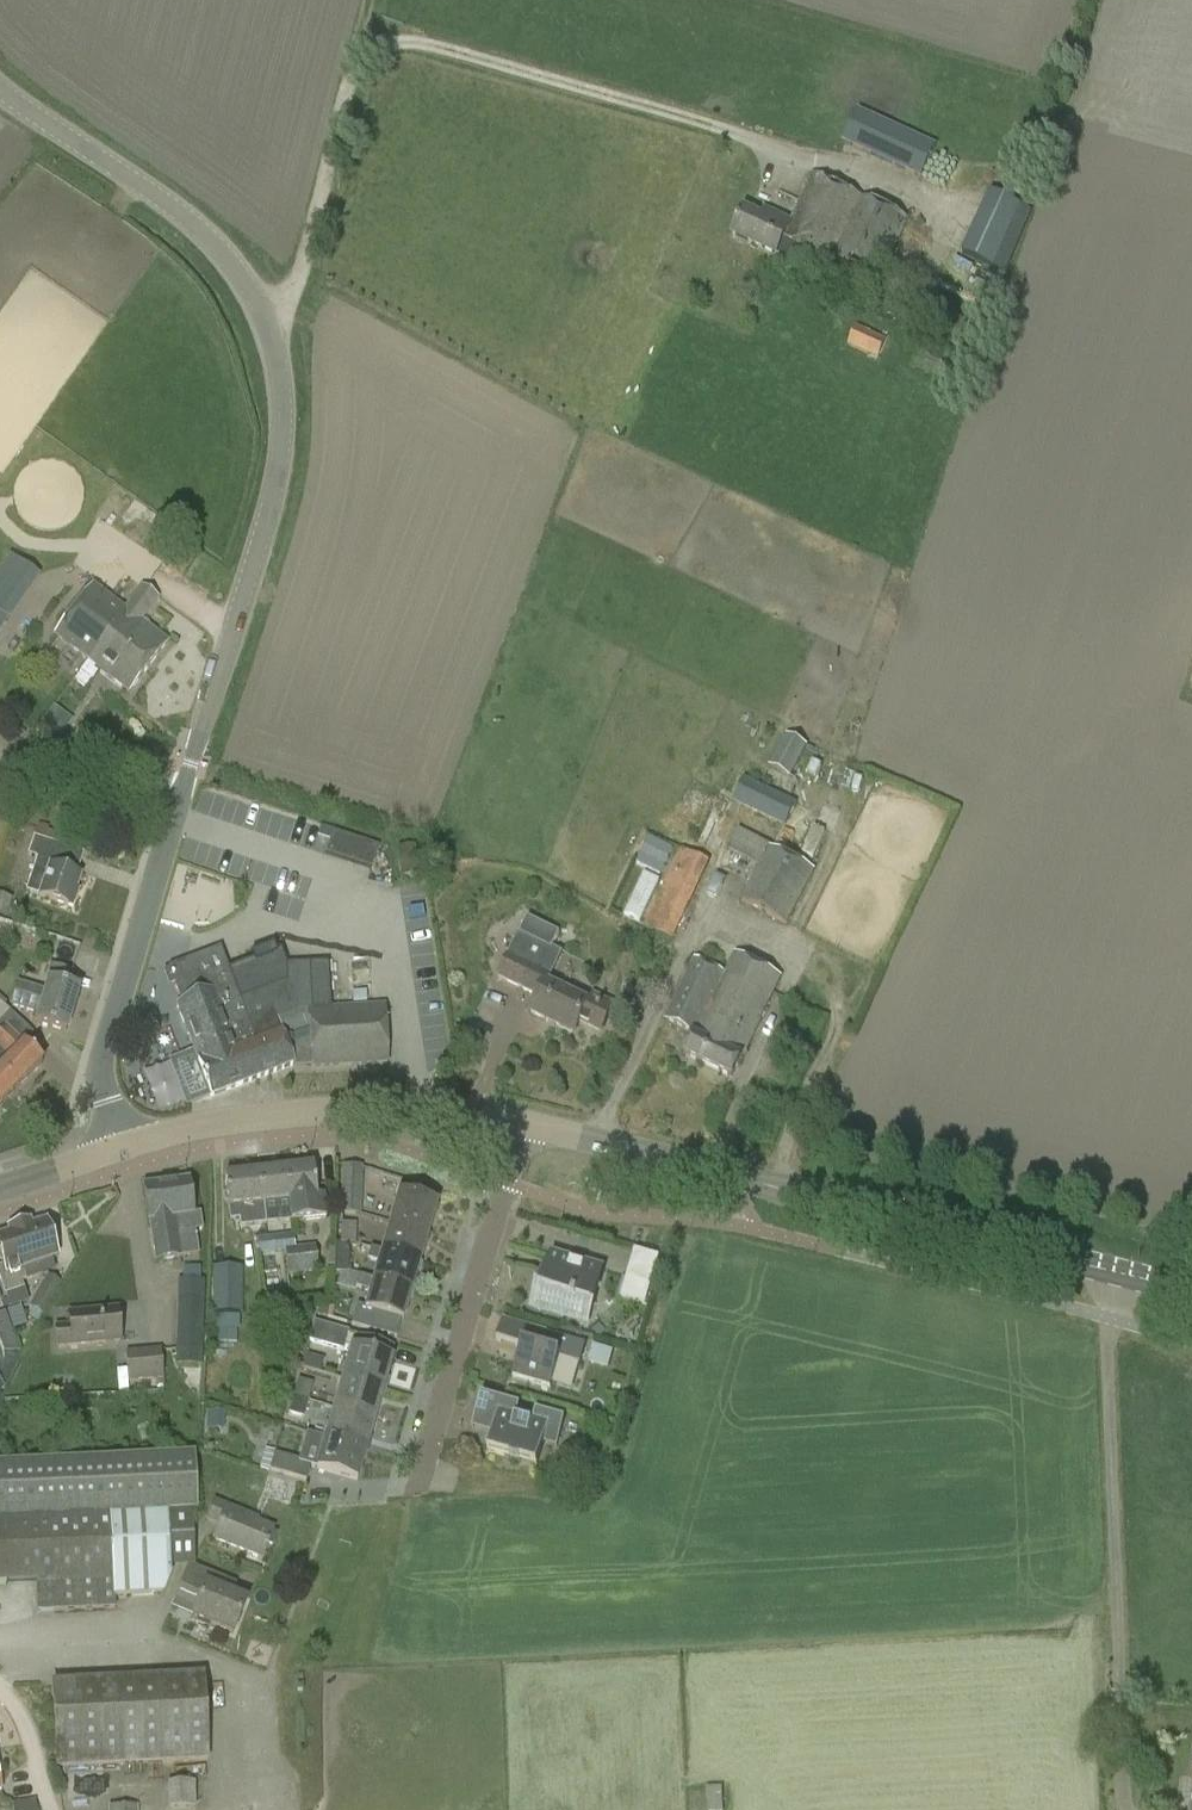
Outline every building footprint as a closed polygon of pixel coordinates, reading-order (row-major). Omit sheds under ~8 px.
[(843,143),(921,180),(937,146),(858,110),(843,143)] [(777,256),(777,255),(791,262),(797,249),(832,264),(833,261),(879,282),(908,219),(811,174),(789,223),(763,212),(760,218),(744,211),(732,236),(777,256)] [(993,268),(1021,206),(988,191),(967,239),(957,234),(950,248),(993,268)] [(848,346),(877,360),(886,343),(856,329),(848,346)] [(39,577),(7,556),(0,568),(0,630),(7,619),(10,621),(39,577)] [(127,610),(125,608),(94,584),(54,636),(87,662),(88,663),(127,610)] [(88,663),(87,662),(73,680),(86,690),(97,675),(93,671),(95,668),(128,694),(168,642),(142,622),(159,600),(141,586),(125,608),(127,610),(88,663)] [(790,778),(807,746),(785,735),(768,767),(790,778)] [(732,802),(785,828),(797,804),(744,778),(732,802)] [(815,867),(829,832),(813,826),(799,861),(815,867)] [(815,871),(770,847),(770,846),(738,830),(727,851),(759,867),(741,901),(787,925),(815,871)] [(325,855),(371,870),(378,849),(332,834),(325,855)] [(80,878),(75,877),(83,855),(33,838),(27,856),(36,859),(28,884),(15,880),(13,886),(15,890),(72,909),(77,894),(75,893),(80,878)] [(689,905),(709,863),(681,850),(644,927),(672,941),(684,916),(683,915),(688,905),(689,905)] [(644,873),(624,915),(641,922),(660,881),(644,873)] [(11,897),(0,894),(0,916),(5,917),(11,897)] [(519,934),(551,950),(559,934),(527,918),(519,934)] [(292,1067),(390,1062),(387,1005),(299,1010),(275,943),(254,950),(256,954),(245,958),(243,953),(224,961),(220,950),(173,965),(188,1000),(176,1006),(197,1052),(172,1061),(190,1107),(292,1067)] [(588,1003),(548,983),(552,974),(511,953),(498,978),(538,998),(531,1013),(574,1035),(578,1026),(600,1038),(616,1006),(593,994),(588,1003)] [(694,1035),(741,1058),(743,1059),(782,977),(734,953),(724,974),(694,959),(664,1021),(694,1036),(694,1035)] [(48,985),(46,992),(35,989),(38,975),(20,971),(10,1008),(33,1016),(31,1023),(37,1024),(66,1033),(78,991),(68,988),(72,973),(49,966),(44,983),(48,985)] [(0,1033),(0,1034),(0,1051),(1,1052),(0,1054),(0,1072),(18,1090),(43,1064),(23,1044),(32,1035),(0,1004),(0,1033)] [(694,1035),(694,1036),(685,1055),(732,1078),(741,1058),(694,1035)] [(18,1090),(0,1072),(0,1108),(18,1090)] [(323,1197),(316,1197),(313,1168),(283,1171),(287,1202),(288,1202),(290,1222),(290,1223),(326,1219),(323,1197)] [(283,1171),(254,1175),(257,1206),(277,1204),(279,1223),(290,1222),(288,1202),(287,1202),(283,1171)] [(257,1206),(254,1175),(224,1178),(228,1209),(257,1206)] [(200,1214),(193,1215),(188,1182),(144,1189),(149,1223),(154,1262),(198,1256),(195,1232),(202,1231),(200,1214)] [(356,1215),(356,1194),(341,1193),(341,1215),(356,1215)] [(389,1225),(428,1236),(437,1206),(398,1195),(389,1225)] [(19,1227),(7,1230),(9,1234),(0,1237),(0,1258),(3,1266),(0,1267),(0,1285),(3,1296),(5,1296),(9,1309),(27,1303),(21,1282),(54,1271),(51,1260),(58,1258),(46,1222),(31,1227),(30,1223),(19,1227)] [(345,1244),(348,1245),(355,1245),(355,1224),(340,1224),(340,1244),(335,1244),(345,1244)] [(370,1249),(369,1251),(419,1266),(428,1236),(389,1225),(381,1252),(370,1249)] [(291,1236),(291,1235),(265,1238),(265,1234),(261,1235),(261,1239),(272,1238),(274,1254),(285,1253),(283,1237),(291,1236)] [(261,1239),(261,1235),(257,1235),(259,1256),(274,1254),(272,1238),(261,1239)] [(292,1235),(291,1235),(291,1236),(283,1237),(285,1253),(288,1277),(317,1273),(314,1246),(294,1249),(292,1235)] [(345,1244),(335,1244),(334,1274),(348,1274),(348,1245),(345,1244)] [(419,1266),(369,1251),(367,1261),(378,1264),(373,1281),(373,1282),(411,1294),(419,1266)] [(542,1272),(532,1307),(575,1319),(580,1302),(590,1305),(600,1271),(553,1258),(548,1274),(542,1272)] [(211,1267),(212,1314),(242,1314),(242,1267),(211,1267)] [(44,1316),(63,1284),(47,1275),(43,1282),(41,1280),(32,1295),(35,1297),(29,1307),(31,1308),(26,1316),(38,1323),(43,1315),(44,1316)] [(370,1292),(365,1308),(356,1306),(351,1326),(397,1339),(401,1321),(403,1322),(411,1294),(373,1282),(373,1281),(359,1278),(356,1288),(370,1292)] [(645,1306),(651,1286),(626,1278),(620,1298),(645,1306)] [(202,1350),(204,1281),(178,1280),(175,1349),(202,1350)] [(69,1315),(70,1326),(53,1328),(55,1349),(72,1347),(120,1343),(117,1310),(69,1315)] [(217,1342),(239,1341),(238,1314),(216,1315),(217,1342)] [(309,1342),(343,1352),(348,1333),(314,1323),(309,1342)] [(547,1334),(528,1328),(513,1378),(551,1389),(561,1355),(543,1350),(547,1334)] [(393,1347),(355,1336),(342,1381),(383,1393),(392,1361),(389,1360),(393,1347)] [(127,1384),(163,1381),(160,1349),(124,1352),(127,1384)] [(330,1374),(332,1359),(304,1354),(301,1368),(330,1374)] [(0,1366),(0,1382),(5,1388),(17,1367),(3,1360),(0,1366)] [(297,1381),(293,1399),(307,1403),(312,1386),(297,1381)] [(342,1381),(333,1411),(374,1423),(383,1393),(342,1381)] [(498,1420),(488,1452),(521,1462),(523,1454),(540,1458),(546,1437),(559,1441),(565,1420),(550,1416),(549,1420),(519,1412),(520,1407),(482,1396),(477,1414),(498,1420)] [(307,1403),(293,1399),(288,1415),(303,1419),(307,1403)] [(333,1411),(324,1441),(365,1454),(374,1423),(333,1411)] [(306,1436),(303,1447),(321,1453),(316,1470),(357,1482),(365,1454),(324,1441),(306,1436)] [(35,1584),(37,1615),(116,1611),(115,1601),(165,1598),(173,1578),(172,1569),(175,1568),(175,1566),(194,1567),(191,1511),(197,1511),(193,1454),(0,1465),(0,1586),(35,1584)] [(269,1470),(305,1481),(310,1464),(274,1454),(269,1470)] [(253,1518),(227,1507),(227,1506),(213,1501),(205,1522),(219,1527),(213,1541),(261,1561),(274,1530),(252,1521),(253,1518)] [(187,1567),(174,1602),(196,1611),(192,1619),(232,1635),(246,1601),(232,1596),(236,1586),(187,1567)] [(204,1676),(51,1684),(56,1770),(209,1763),(204,1676)] [(167,1809),(194,1809),(194,1784),(167,1784),(167,1809)] [(12,1809),(36,1809),(35,1802),(11,1805),(12,1809)]
